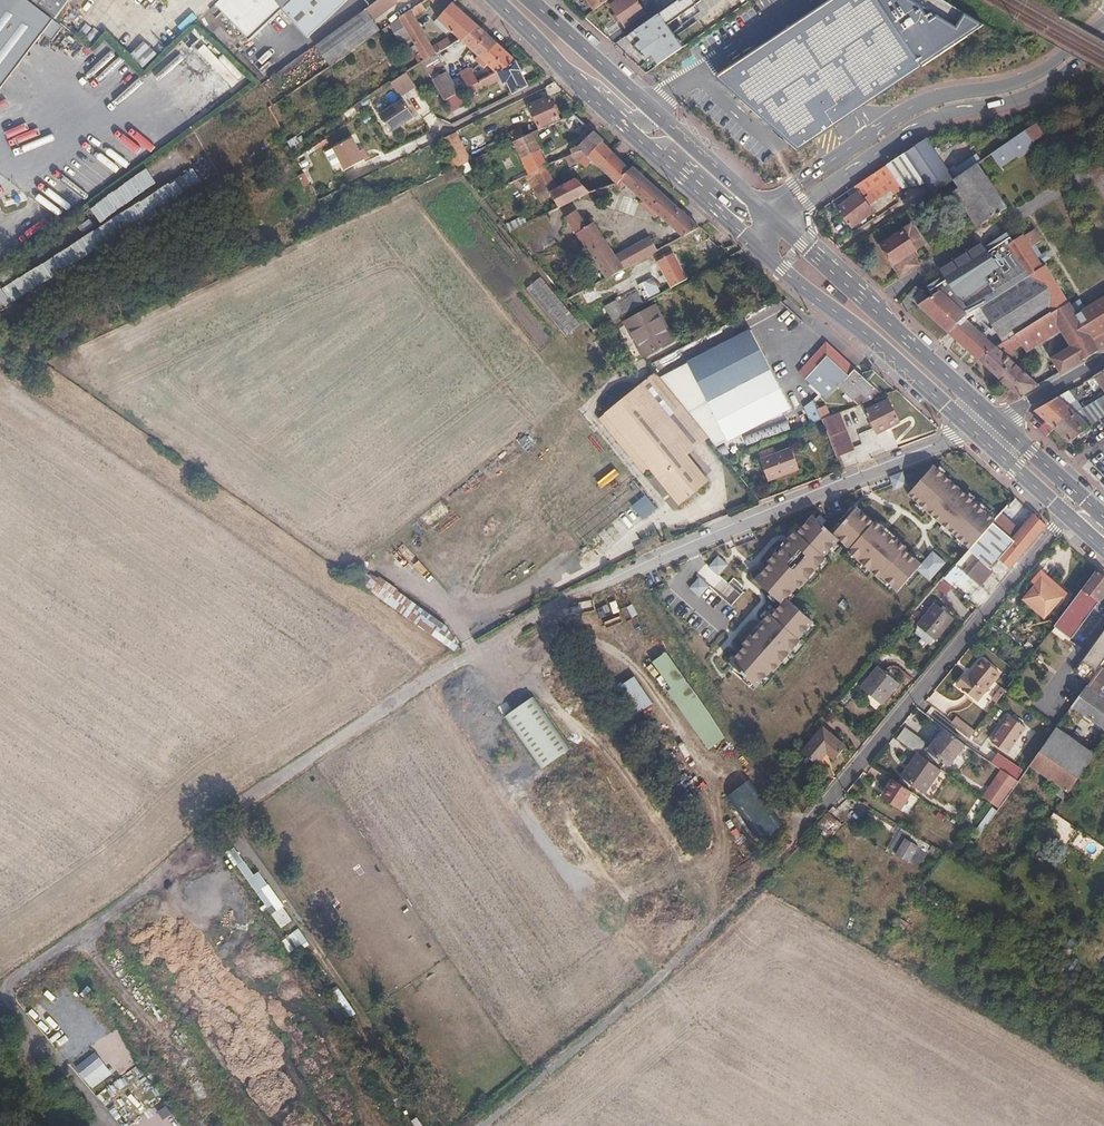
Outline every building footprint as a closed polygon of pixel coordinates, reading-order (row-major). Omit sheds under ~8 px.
[(43,35),(52,42),(64,27),(53,18),(30,0),(0,0),(0,90),(43,35)] [(53,18),(70,0),(30,0),(53,18)] [(258,33),(284,9),(310,37),(350,0),(227,0),(258,33)] [(364,11),(373,21),(404,0),(379,0),(364,11)] [(608,0),(588,0),(595,9),(608,0)] [(638,0),(619,0),(612,5),(617,12),(621,19),(626,26),(646,13),(638,0)] [(666,65),(691,49),(679,32),(708,12),(700,0),(680,0),(627,37),(666,65)] [(915,0),(844,0),(794,35),(727,80),(806,148),(860,113),(871,105),(910,80),(923,72),(947,54),(987,25),(974,18),(966,31),(915,0)] [(425,10),(421,4),(411,11),(415,17),(425,10)] [(437,19),(461,41),(478,28),(451,4),(437,19)] [(373,21),(364,11),(325,39),(331,45),(342,58),(381,32),(373,21)] [(415,17),(411,11),(400,19),(410,36),(413,43),(426,36),(415,17)] [(621,19),(617,12),(613,15),(617,22),(621,19)] [(181,33),(196,21),(191,16),(177,28),(181,33)] [(410,36),(400,19),(391,25),(400,42),(410,36)] [(489,65),(497,73),(516,62),(478,28),(461,41),(479,57),(477,60),(486,69),(489,65)] [(163,49),(151,36),(137,48),(148,61),(163,49)] [(413,43),(424,63),(436,56),(453,46),(448,39),(432,49),(426,36),(413,43)] [(331,45),(325,39),(319,43),(325,49),(331,45)] [(244,79),(208,44),(202,50),(238,85),(244,79)] [(267,55),(255,61),(260,72),(273,67),(267,55)] [(436,56),(424,63),(423,64),(447,101),(460,93),(436,56)] [(529,86),(516,62),(497,73),(479,83),(474,86),(478,92),(501,79),(504,85),(508,83),(514,94),(529,86)] [(479,83),(472,71),(464,76),(470,88),(474,86),(479,83)] [(465,103),(460,93),(447,101),(452,110),(465,103)] [(559,120),(548,97),(529,107),(539,129),(559,120)] [(416,119),(404,102),(382,117),(393,134),(416,119)] [(510,134),(513,142),(523,137),(519,130),(510,134)] [(1035,146),(1025,130),(1024,131),(991,152),(1000,166),(1017,155),(1019,157),(1035,146)] [(599,166),(611,153),(602,144),(603,141),(594,132),(579,146),(572,148),(574,153),(582,149),(593,160),(599,166)] [(523,137),(513,142),(529,174),(546,165),(547,165),(532,133),(523,137)] [(471,162),(457,134),(444,140),(457,169),(471,162)] [(360,152),(353,139),(333,149),(345,171),(364,161),(360,152)] [(926,139),(903,154),(923,184),(930,194),(953,179),(926,139)] [(582,149),(574,153),(567,156),(569,165),(580,161),(586,167),(593,160),(582,149)] [(181,150),(91,207),(103,226),(36,268),(46,284),(204,185),(181,150)] [(368,159),(364,150),(360,152),(364,161),(368,159)] [(611,153),(599,166),(617,184),(620,181),(630,171),(611,153)] [(899,186),(923,184),(903,154),(886,165),(899,186)] [(977,162),(953,179),(982,222),(1004,207),(1005,206),(977,162)] [(557,188),(546,165),(529,174),(527,175),(547,215),(551,213),(590,194),(576,180),(557,188)] [(853,187),(857,192),(868,205),(888,189),(891,192),(899,186),(886,165),(853,187)] [(633,168),(630,171),(620,181),(642,200),(639,204),(654,219),(658,215),(682,237),(699,228),(633,168)] [(444,178),(457,175),(455,169),(443,172),(444,178)] [(303,186),(310,183),(306,173),(299,175),(303,186)] [(868,205),(857,192),(837,209),(852,227),(872,211),(868,205)] [(578,234),(591,225),(581,210),(568,219),(578,234)] [(527,225),(524,218),(506,227),(511,234),(527,225)] [(616,257),(595,223),(591,225),(578,234),(608,279),(624,270),(616,257)] [(924,244),(911,224),(881,242),(901,273),(916,264),(909,253),(924,244)] [(1033,229),(1022,236),(1030,247),(1037,242),(1041,240),(1033,229)] [(927,287),(932,295),(1014,241),(1008,231),(985,245),(983,241),(955,259),(954,258),(939,267),(944,275),(927,287)] [(928,297),(917,304),(948,331),(964,316),(968,313),(953,301),(987,279),(999,297),(1044,268),(1040,263),(1036,257),(1030,247),(1022,236),(1014,241),(932,295),(928,297)] [(658,251),(650,238),(616,257),(624,270),(639,262),(658,251)] [(1043,252),(1037,242),(1030,247),(1036,257),(1040,254),(1043,252)] [(690,280),(675,254),(661,262),(668,275),(664,277),(667,283),(672,280),(676,287),(686,282),(690,280)] [(1036,257),(1040,263),(1044,261),(1043,258),(1040,254),(1036,257)] [(1015,335),(1021,331),(1068,302),(1046,267),(1044,268),(999,297),(981,308),(1005,341),(1015,335)] [(581,325),(540,277),(525,289),(565,337),(581,325)] [(907,295),(917,304),(928,297),(915,286),(907,295)] [(644,305),(638,295),(624,303),(622,301),(612,307),(619,319),(644,305)] [(1084,311),(1082,307),(1080,303),(1072,309),(1068,302),(1021,331),(1029,344),(1059,326),(1070,345),(1054,355),(1052,359),(1061,371),(1103,346),(1103,299),(1084,311)] [(674,342),(656,308),(625,324),(645,358),(674,342)] [(964,316),(948,331),(978,358),(1001,344),(995,338),(992,342),(964,316)] [(688,362),(708,402),(772,370),(751,330),(688,362)] [(1029,344),(1021,331),(1015,335),(1020,345),(1023,349),(1029,344)] [(1001,344),(978,358),(1020,396),(1038,385),(1005,354),(1020,345),(1015,335),(1005,341),(1001,344)] [(882,396),(826,343),(798,373),(827,399),(838,387),(853,400),(858,395),(866,402),(882,396)] [(688,362),(658,377),(666,387),(708,439),(715,448),(728,441),(708,402),(688,362)] [(1103,392),(1103,372),(1102,369),(1089,376),(1099,387),(1103,392)] [(792,408),(772,370),(708,402),(728,441),(792,408)] [(666,387),(658,377),(655,374),(604,415),(678,506),(707,483),(685,456),(708,439),(666,387)] [(1099,387),(1089,376),(1085,378),(1096,390),(1099,387)] [(1052,428),(1073,414),(1063,405),(1076,396),(1070,387),(1032,410),(1043,420),(1052,428)] [(1096,399),(1103,414),(1103,394),(1096,399)] [(1096,399),(1073,414),(1088,427),(1103,415),(1103,414),(1096,399)] [(899,421),(887,400),(865,411),(876,432),(899,421)] [(822,420),(813,401),(803,408),(811,425),(822,420)] [(840,412),(823,419),(822,420),(836,458),(853,451),(847,433),(847,431),(840,412)] [(1088,427),(1073,414),(1052,428),(1067,442),(1088,427)] [(787,420),(739,437),(743,447),(790,430),(787,420)] [(799,470),(792,451),(761,463),(769,483),(799,470)] [(969,550),(994,521),(933,467),(908,496),(969,550)] [(907,486),(901,473),(889,478),(894,491),(907,486)] [(461,495),(471,508),(476,504),(466,492),(461,495)] [(930,580),(945,563),(932,552),(921,565),(904,551),(906,548),(875,522),(873,524),(856,509),(833,536),(812,517),(797,534),(795,532),(769,563),(771,565),(756,582),(782,605),(772,617),(770,615),(743,646),(745,647),(730,664),(757,688),(772,671),(774,673),(801,642),(799,640),(814,623),(785,599),(796,587),(800,590),(826,560),(824,558),(839,541),(850,550),(849,552),(879,579),(881,577),(898,592),(917,570),(930,580)] [(980,542),(1001,561),(1010,569),(1047,525),(1034,514),(1019,530),(1001,514),(994,521),(991,525),(973,546),(975,547),(980,542)] [(992,570),(1001,561),(980,542),(975,547),(973,546),(969,550),(967,552),(956,565),(980,586),(993,571),(992,570)] [(456,650),(461,646),(447,623),(397,590),(398,588),(378,575),(377,576),(370,571),(368,574),(365,572),(358,582),(456,650)] [(1095,572),(1053,628),(1069,642),(1103,595),(1103,580),(1095,572)] [(1062,597),(1038,575),(1032,581),(1035,584),(1022,599),(1043,618),(1062,597)] [(954,618),(936,603),(917,625),(936,640),(954,618)] [(1092,680),(1098,672),(1103,665),(1103,664),(1103,633),(1078,668),(1092,680)] [(999,675),(982,662),(969,680),(964,677),(956,687),(977,704),(999,675)] [(900,683),(879,666),(860,688),(882,705),(900,683)] [(1098,672),(1092,680),(1072,707),(1103,731),(1103,700),(1097,694),(1103,685),(1103,676),(1098,672)] [(653,705),(635,678),(617,690),(635,717),(653,705)] [(1006,692),(1003,690),(994,701),(998,703),(1003,695),(1006,692)] [(569,751),(531,698),(503,720),(540,772),(569,751)] [(976,733),(956,717),(952,723),(972,738),(976,733)] [(1025,729),(1009,718),(990,743),(1006,755),(1025,729)] [(1098,748),(1062,721),(1054,731),(1034,758),(1071,786),(1098,748)] [(845,746),(822,728),(801,752),(816,764),(825,753),(834,759),(845,746)] [(926,744),(904,729),(897,739),(918,753),(918,754),(926,744)] [(966,746),(946,731),(931,751),(951,766),(966,746)] [(918,754),(918,753),(912,761),(915,763),(905,776),(926,791),(941,770),(918,754)] [(915,763),(912,761),(903,774),(905,776),(915,763)] [(1007,762),(1001,771),(1015,781),(1022,771),(1007,762)] [(997,778),(995,777),(980,798),(997,810),(1017,782),(1015,781),(1001,771),(997,778)] [(914,790),(895,777),(886,789),(890,792),(886,797),(901,808),(914,790)] [(900,827),(895,824),(889,833),(891,834),(883,848),(886,850),(900,827)] [(831,835),(815,826),(803,838),(820,848),(831,835)] [(927,844),(900,827),(886,850),(914,866),(927,844)] [(285,907),(272,914),(281,929),(294,922),(285,907)] [(297,947),(307,939),(299,928),(289,936),(297,947)] [(1076,945),(1069,940),(1065,946),(1072,951),(1076,945)] [(1102,950),(1095,947),(1089,958),(1097,961),(1102,950)] [(71,1008),(81,1022),(94,1012),(84,998),(71,1008)] [(101,1020),(87,1031),(98,1044),(112,1033),(101,1020)] [(104,1044),(101,1052),(113,1056),(116,1049),(104,1044)] [(97,1052),(77,1067),(94,1088),(113,1073),(97,1052)] [(158,1111),(164,1119),(173,1113),(168,1105),(158,1111)] [(164,1125),(181,1125),(173,1118),(164,1125)]
